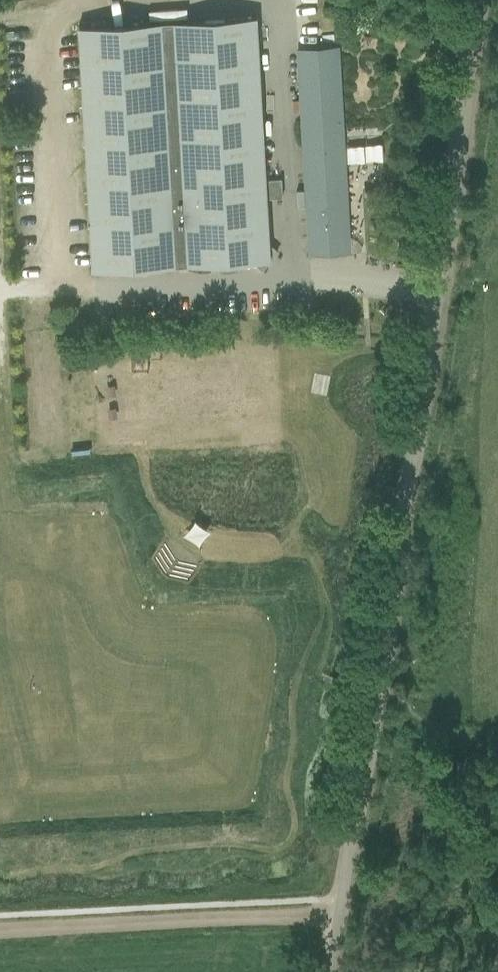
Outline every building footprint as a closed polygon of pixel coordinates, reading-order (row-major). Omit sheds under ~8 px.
[(79,26),(92,269),(271,259),(257,16),(79,26)] [(338,46),(298,48),(299,61),(310,254),(350,252),(338,46)] [(282,178),(267,179),(268,198),(283,197),(282,178)] [(304,190),(297,190),(298,207),(305,206),(304,190)] [(380,202),(370,207),(373,215),(383,210),(380,202)] [(373,234),(369,242),(380,246),(383,238),(373,234)] [(387,247),(386,257),(396,258),(397,248),(387,247)]
